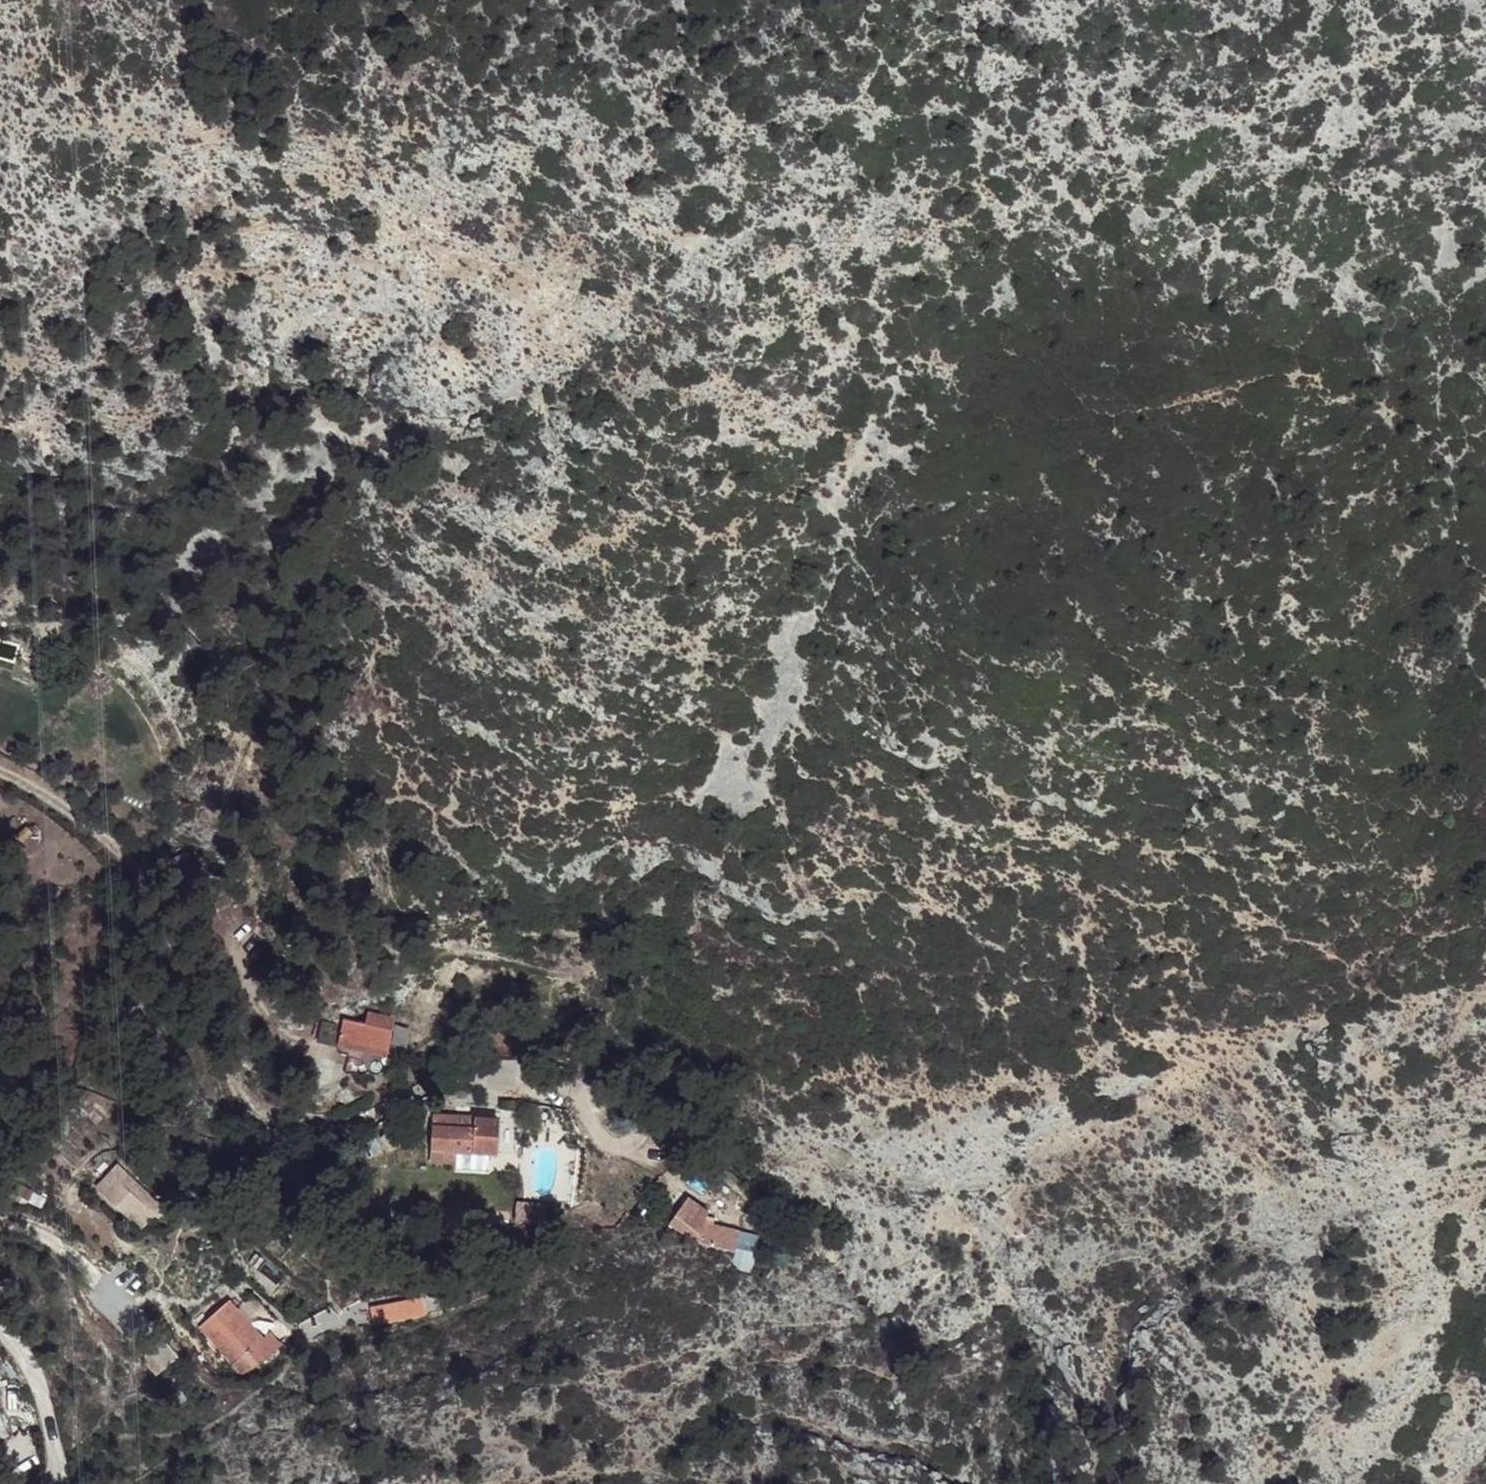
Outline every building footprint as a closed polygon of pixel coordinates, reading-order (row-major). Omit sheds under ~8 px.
[(370,1014),(368,1024),(352,1022),(347,1024),(346,1030),(330,1027),(327,1038),(383,1050),(389,1018),(370,1014)] [(476,1118),(434,1115),(431,1161),(454,1163),(454,1168),(487,1170),(488,1153),(495,1154),(497,1121),(476,1119),(476,1118)] [(117,1167),(96,1190),(104,1197),(118,1181),(147,1208),(133,1223),(140,1230),(161,1207),(117,1167)] [(118,1181),(104,1197),(133,1223),(147,1208),(118,1181)] [(687,1198),(669,1225),(699,1245),(699,1244),(704,1224),(706,1217),(709,1212),(687,1198)] [(546,1205),(516,1203),(515,1222),(544,1225),(546,1205)] [(739,1232),(704,1224),(699,1244),(734,1252),(739,1232)] [(199,1328),(241,1376),(260,1365),(274,1353),(263,1340),(229,1301),(199,1328)] [(421,1302),(374,1311),(377,1324),(424,1315),(421,1302)] [(270,1334),(263,1340),(274,1353),(281,1346),(270,1334)] [(146,1362),(157,1376),(175,1359),(157,1337),(145,1347),(146,1362)] [(8,1434),(0,1419),(0,1437),(8,1434)]
